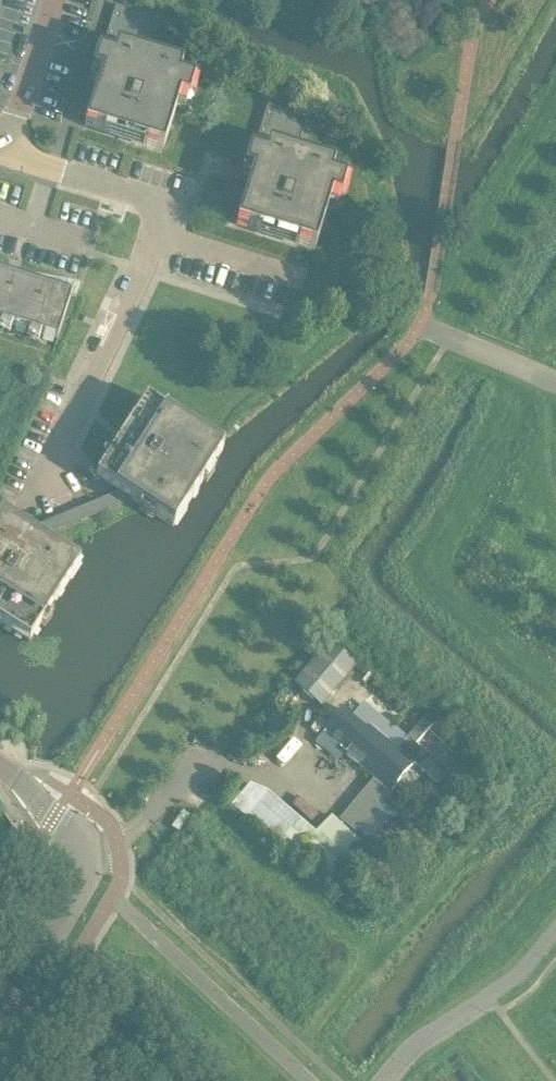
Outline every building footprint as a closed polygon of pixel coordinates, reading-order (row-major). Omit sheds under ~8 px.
[(188,100),(194,81),(179,76),(182,66),(144,54),(155,17),(119,6),(115,5),(101,52),(97,51),(88,82),(97,84),(84,125),(163,149),(173,117),(179,98),(188,100)] [(247,189),(236,224),(315,248),(331,197),(339,199),(346,180),(331,175),(334,165),(296,153),(307,116),(268,104),(253,151),(249,150),(240,180),(249,183),(247,189)] [(57,340),(71,294),(29,281),(31,276),(25,274),(24,279),(0,272),(0,322),(57,340)] [(120,492),(26,531),(35,537),(129,498),(142,506),(139,510),(153,519),(156,515),(173,526),(203,480),(207,483),(216,469),(212,466),(223,449),(177,419),(179,415),(166,406),(163,410),(146,399),(116,445),(112,442),(103,456),(107,458),(96,476),(120,492)] [(35,537),(26,531),(2,515),(0,517),(0,624),(29,642),(40,625),(44,627),(54,612),(50,610),(79,565),(61,554),(64,550),(53,542),(49,540),(46,544),(35,537)] [(329,643),(294,685),(321,707),(356,665),(329,643)] [(371,780),(405,741),(391,729),(389,733),(360,709),(351,720),(341,712),(323,733),(347,753),(344,757),(371,780)] [(405,741),(371,780),(374,783),(341,821),(354,833),(373,835),(392,813),(382,804),(414,767),(437,787),(447,775),(415,748),(430,731),(422,724),(406,742),(405,741)]
